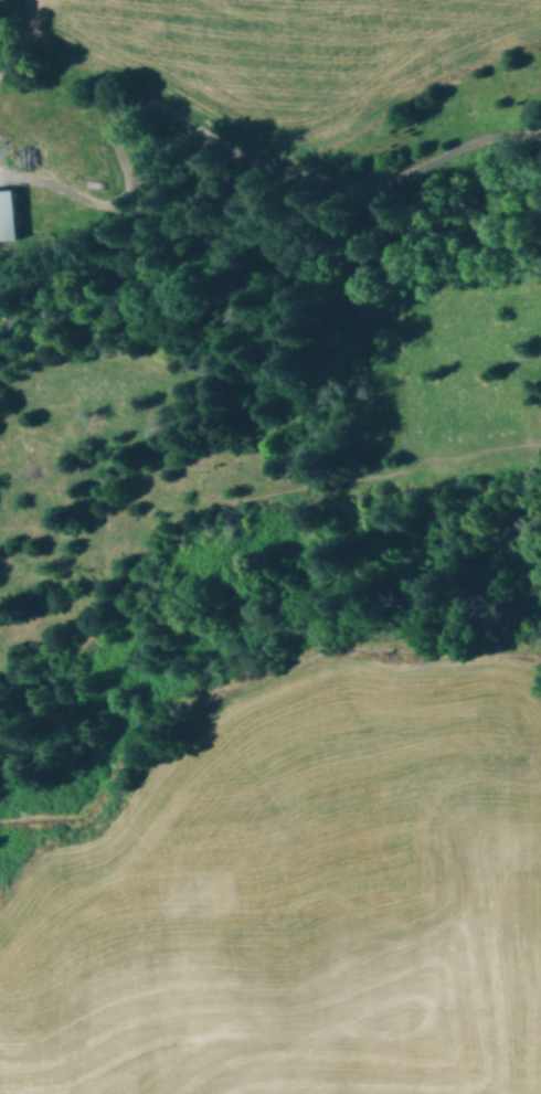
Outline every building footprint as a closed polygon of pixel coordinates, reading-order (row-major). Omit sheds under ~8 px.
[(25,241),(23,190),(0,191),(0,242),(25,241)]
